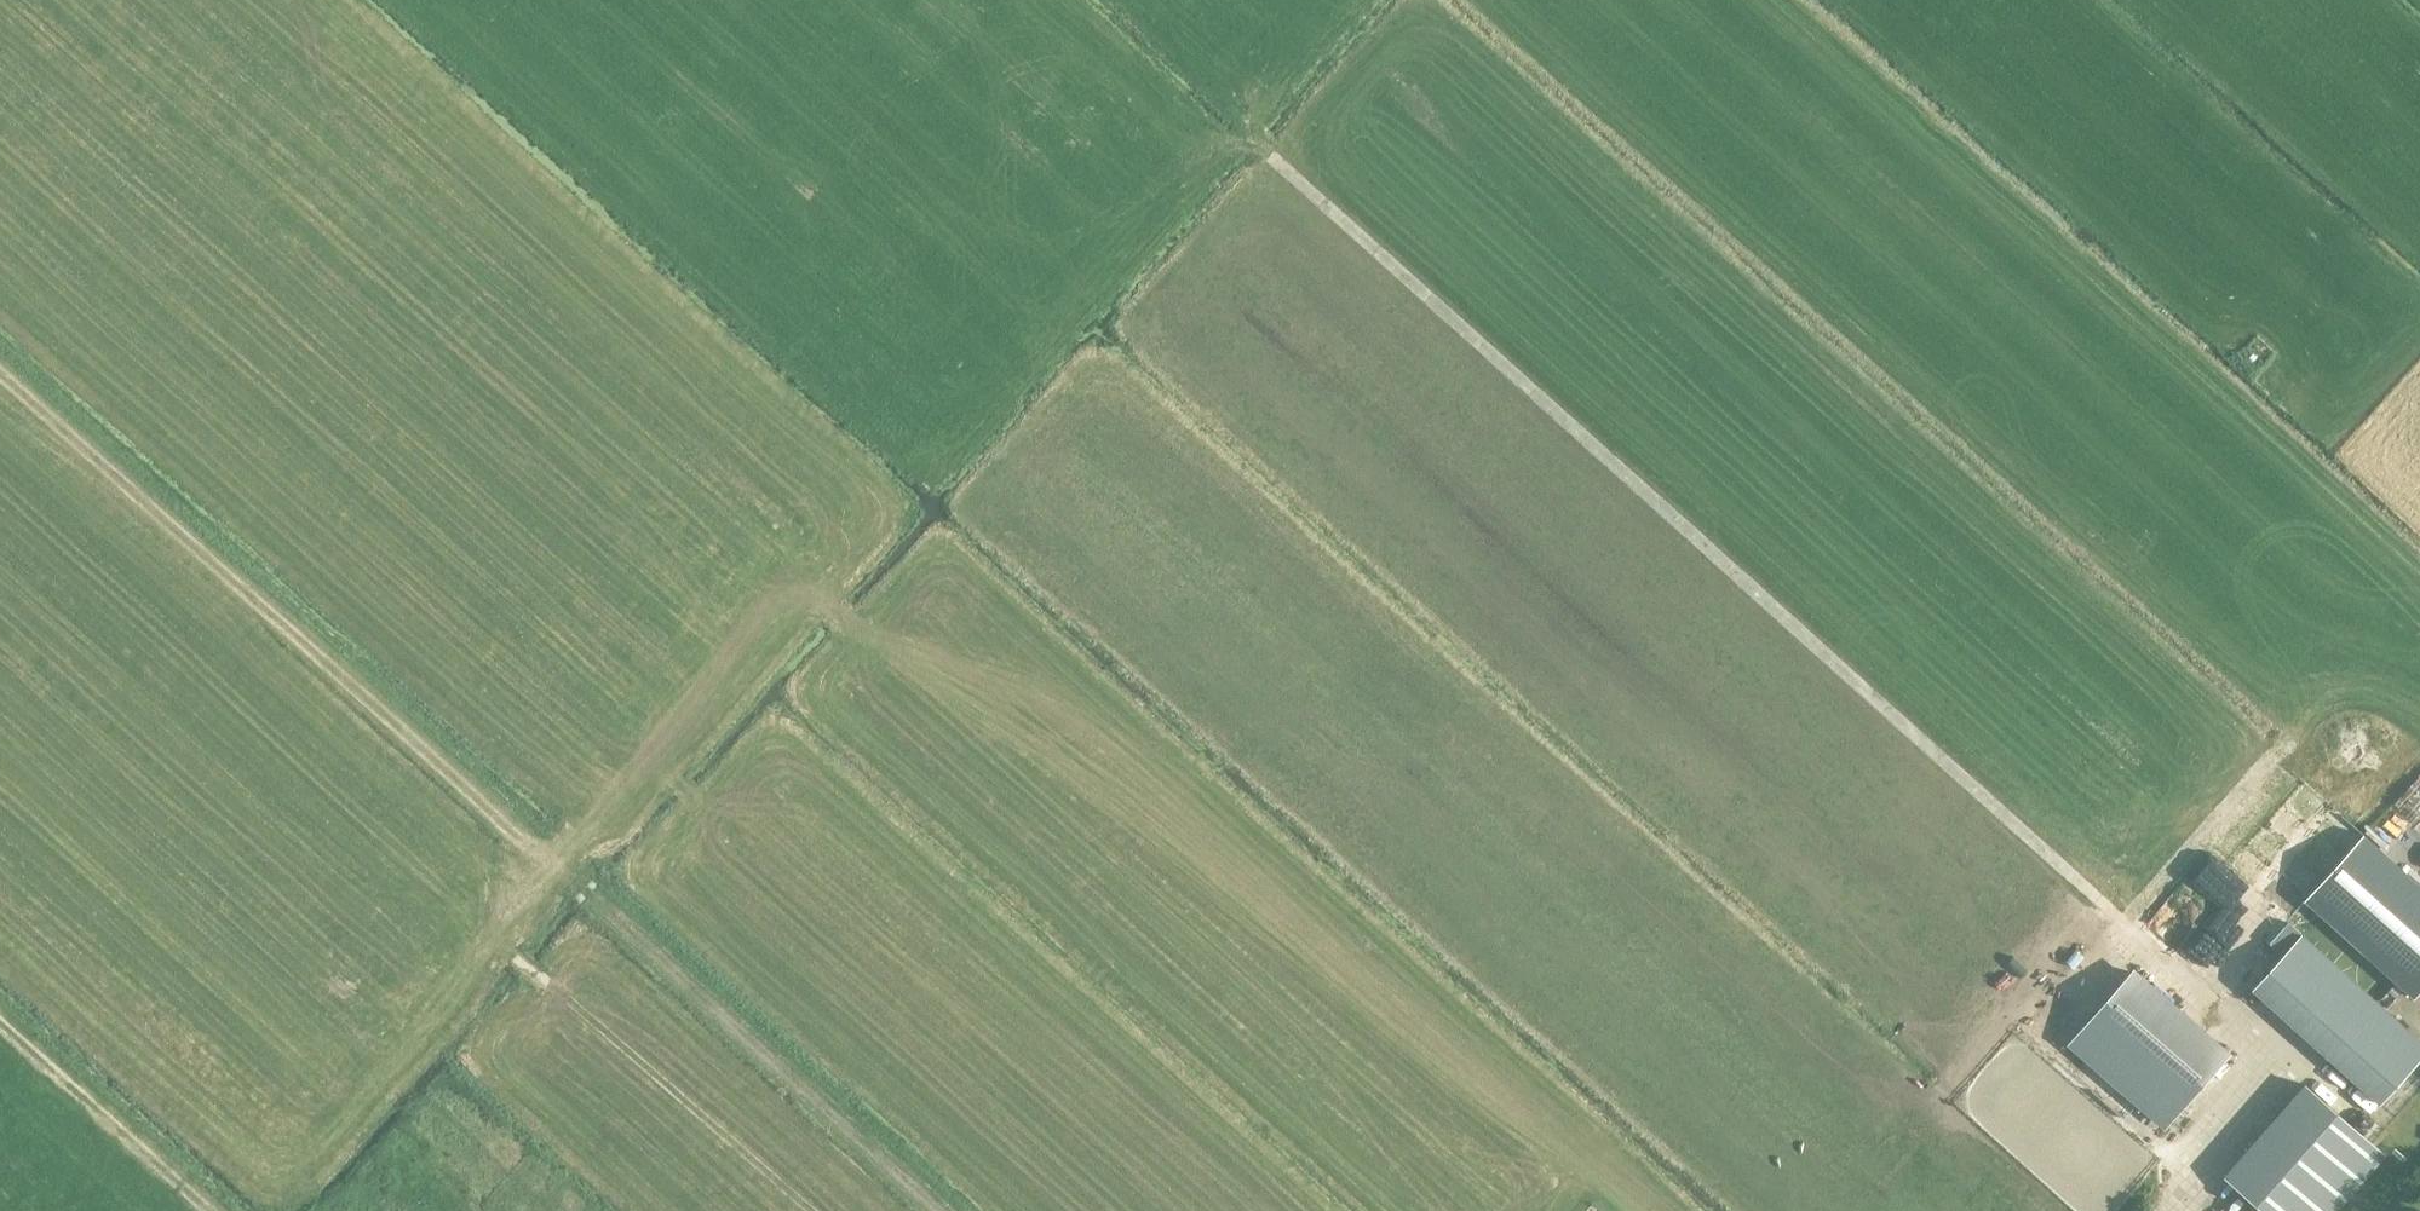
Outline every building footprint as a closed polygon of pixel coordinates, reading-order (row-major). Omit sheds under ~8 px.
[(2413,997),(2419,990),(2419,883),(2366,834),(2307,901),(2413,997)] [(2276,958),(2304,928),(2292,918),(2264,948),(2276,958)] [(2253,988),(2380,1102),(2419,1058),(2419,1040),(2302,934),(2253,988)] [(2133,972),(2072,1041),(2167,1124),(2228,1055),(2133,972)] [(2225,1175),(2266,1210),(2335,1210),(2385,1154),(2305,1083),(2225,1175)]
